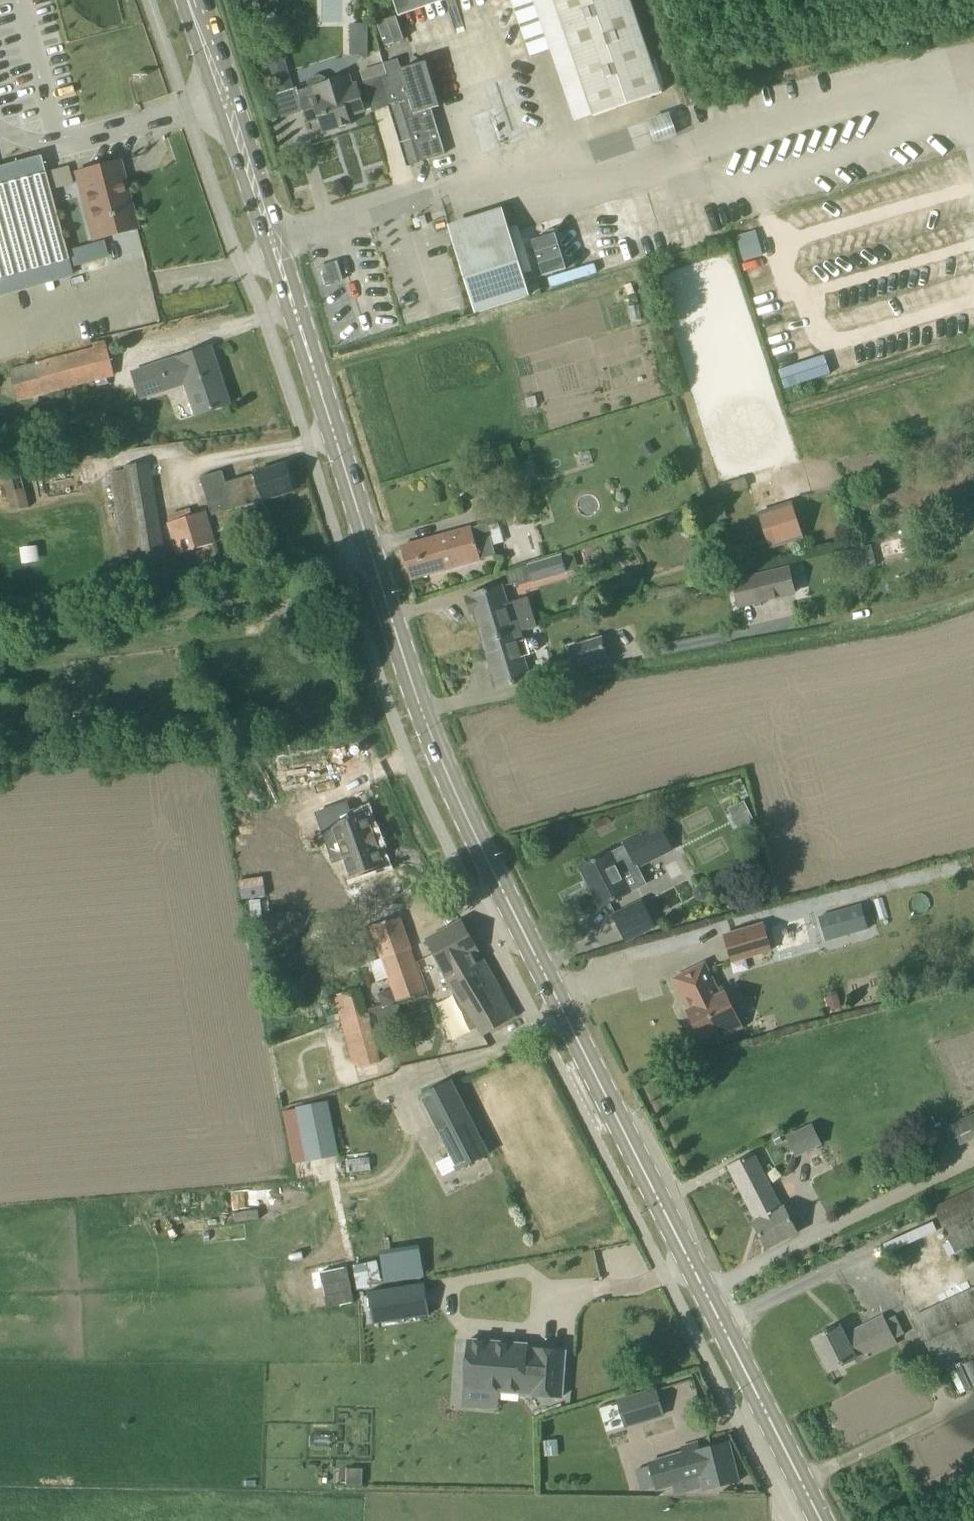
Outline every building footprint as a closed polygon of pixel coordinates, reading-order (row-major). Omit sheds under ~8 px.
[(399,17),(401,16),(400,16),(397,9),(424,0),(394,0),(399,17)] [(528,52),(548,46),(572,124),(662,93),(630,0),(510,0),(528,52)] [(403,39),(395,16),(377,22),(385,46),(403,39)] [(350,24),(350,55),(367,55),(368,24),(350,24)] [(389,100),(391,107),(391,106),(409,165),(427,159),(445,154),(431,109),(440,106),(426,62),(402,70),(398,59),(383,64),(385,69),(386,68),(396,98),(389,100)] [(363,82),(372,109),(373,112),(391,107),(389,100),(396,98),(386,68),(385,69),(387,74),(363,82)] [(309,88),(298,91),(301,101),(307,124),(313,122),(313,120),(318,118),(323,134),(327,132),(327,133),(328,132),(352,125),(350,117),(366,112),(358,84),(353,85),(349,76),(327,83),(326,78),(321,75),(310,78),(308,83),(309,88)] [(80,192),(84,191),(97,239),(132,230),(123,196),(128,195),(119,161),(75,173),(80,192)] [(68,260),(44,172),(0,184),(0,279),(68,260)] [(548,286),(596,272),(593,262),(576,267),(563,224),(523,236),(534,273),(544,270),(548,286)] [(454,245),(471,298),(475,313),(530,296),(508,228),(454,245)] [(68,247),(71,263),(106,256),(103,240),(68,247)] [(106,345),(94,348),(18,367),(26,398),(102,379),(114,376),(106,345)] [(197,415),(229,405),(229,404),(225,405),(215,376),(219,375),(210,348),(178,358),(197,415)] [(141,398),(171,388),(163,363),(133,373),(141,398)] [(125,462),(126,470),(109,473),(125,570),(166,563),(148,459),(125,462)] [(533,462),(520,466),(525,482),(538,477),(533,462)] [(212,516),(295,490),(287,465),(226,483),(223,471),(200,478),(212,516)] [(4,479),(11,511),(29,507),(22,474),(4,479)] [(715,504),(701,507),(704,521),(718,518),(715,504)] [(770,547),(802,537),(792,504),(759,514),(770,547)] [(179,555),(215,543),(205,512),(169,523),(179,555)] [(411,579),(481,560),(481,559),(496,555),(487,524),(472,528),(401,547),(411,579)] [(858,551),(864,573),(878,569),(872,548),(858,551)] [(565,573),(565,572),(578,568),(573,553),(530,566),(535,582),(565,573)] [(788,570),(749,580),(755,603),(794,594),(788,570)] [(721,580),(709,581),(710,591),(722,590),(721,580)] [(484,642),(516,633),(537,626),(534,615),(529,617),(523,599),(512,603),(513,607),(508,609),(502,587),(470,596),(466,598),(471,614),(475,613),(478,620),(480,619),(482,624),(479,625),(484,642)] [(523,657),(532,654),(537,652),(538,647),(537,642),(533,639),(528,639),(518,642),(516,633),(484,642),(490,660),(492,659),(494,664),(491,665),(498,689),(530,679),(523,657)] [(576,665),(606,656),(601,639),(571,648),(576,665)] [(346,802),(315,813),(326,843),(333,862),(344,858),(351,877),(383,865),(376,846),(378,845),(373,832),(372,832),(364,813),(351,817),(346,802)] [(609,854),(608,854),(581,868),(601,908),(629,894),(619,875),(635,866),(636,868),(671,850),(659,825),(623,843),(625,846),(609,854)] [(642,901),(613,916),(626,941),(654,926),(642,901)] [(861,904),(818,916),(823,930),(825,937),(840,933),(841,933),(849,930),(850,934),(853,933),(868,929),(861,904)] [(378,973),(387,970),(398,1002),(427,993),(400,917),(370,926),(382,958),(374,960),(378,973)] [(516,1017),(491,972),(462,921),(426,941),(442,969),(441,970),(456,994),(484,1037),(516,1017)] [(725,935),(732,962),(771,951),(763,924),(725,935)] [(720,994),(707,968),(705,963),(674,979),(689,1010),(687,1011),(691,1018),(688,1020),(695,1033),(698,1032),(701,1039),(717,1032),(720,1038),(742,1027),(725,992),(720,994)] [(336,995),(344,1022),(366,1014),(359,989),(336,995)] [(837,993),(824,997),(828,1012),(841,1008),(837,993)] [(487,1155),(450,1081),(421,1096),(458,1169),(487,1155)] [(328,1101),(296,1108),(307,1163),(323,1159),(315,1121),(331,1118),(328,1101)] [(943,1127),(953,1148),(973,1138),(973,1113),(943,1127)] [(813,1123),(786,1136),(796,1157),(823,1144),(813,1123)] [(729,1167),(756,1221),(784,1207),(781,1208),(753,1154),(729,1167)] [(934,1208),(955,1254),(973,1245),(973,1189),(934,1208)] [(784,1207),(756,1221),(754,1223),(767,1249),(797,1233),(784,1207)] [(950,1242),(943,1246),(948,1257),(955,1254),(950,1242)] [(348,1266),(320,1272),(323,1290),(327,1307),(355,1301),(353,1290),(348,1266)] [(424,1283),(368,1292),(373,1325),(429,1316),(424,1283)] [(973,1351),(973,1289),(913,1318),(937,1368),(973,1351)] [(840,1327),(814,1340),(823,1358),(821,1359),(826,1368),(828,1368),(830,1371),(855,1359),(857,1363),(897,1343),(884,1316),(844,1336),(840,1327)] [(522,1347),(523,1343),(464,1339),(461,1388),(462,1388),(462,1385),(482,1386),(482,1388),(480,1388),(479,1389),(558,1394),(561,1350),(522,1347)] [(656,1389),(617,1401),(625,1428),(665,1416),(656,1389)] [(706,1491),(738,1482),(728,1442),(699,1449),(698,1444),(683,1448),(684,1453),(650,1463),(636,1467),(641,1490),(656,1487),(656,1488),(674,1484),(676,1493),(704,1486),(706,1491)] [(346,1467),(345,1484),(362,1484),(362,1467),(346,1467)]
